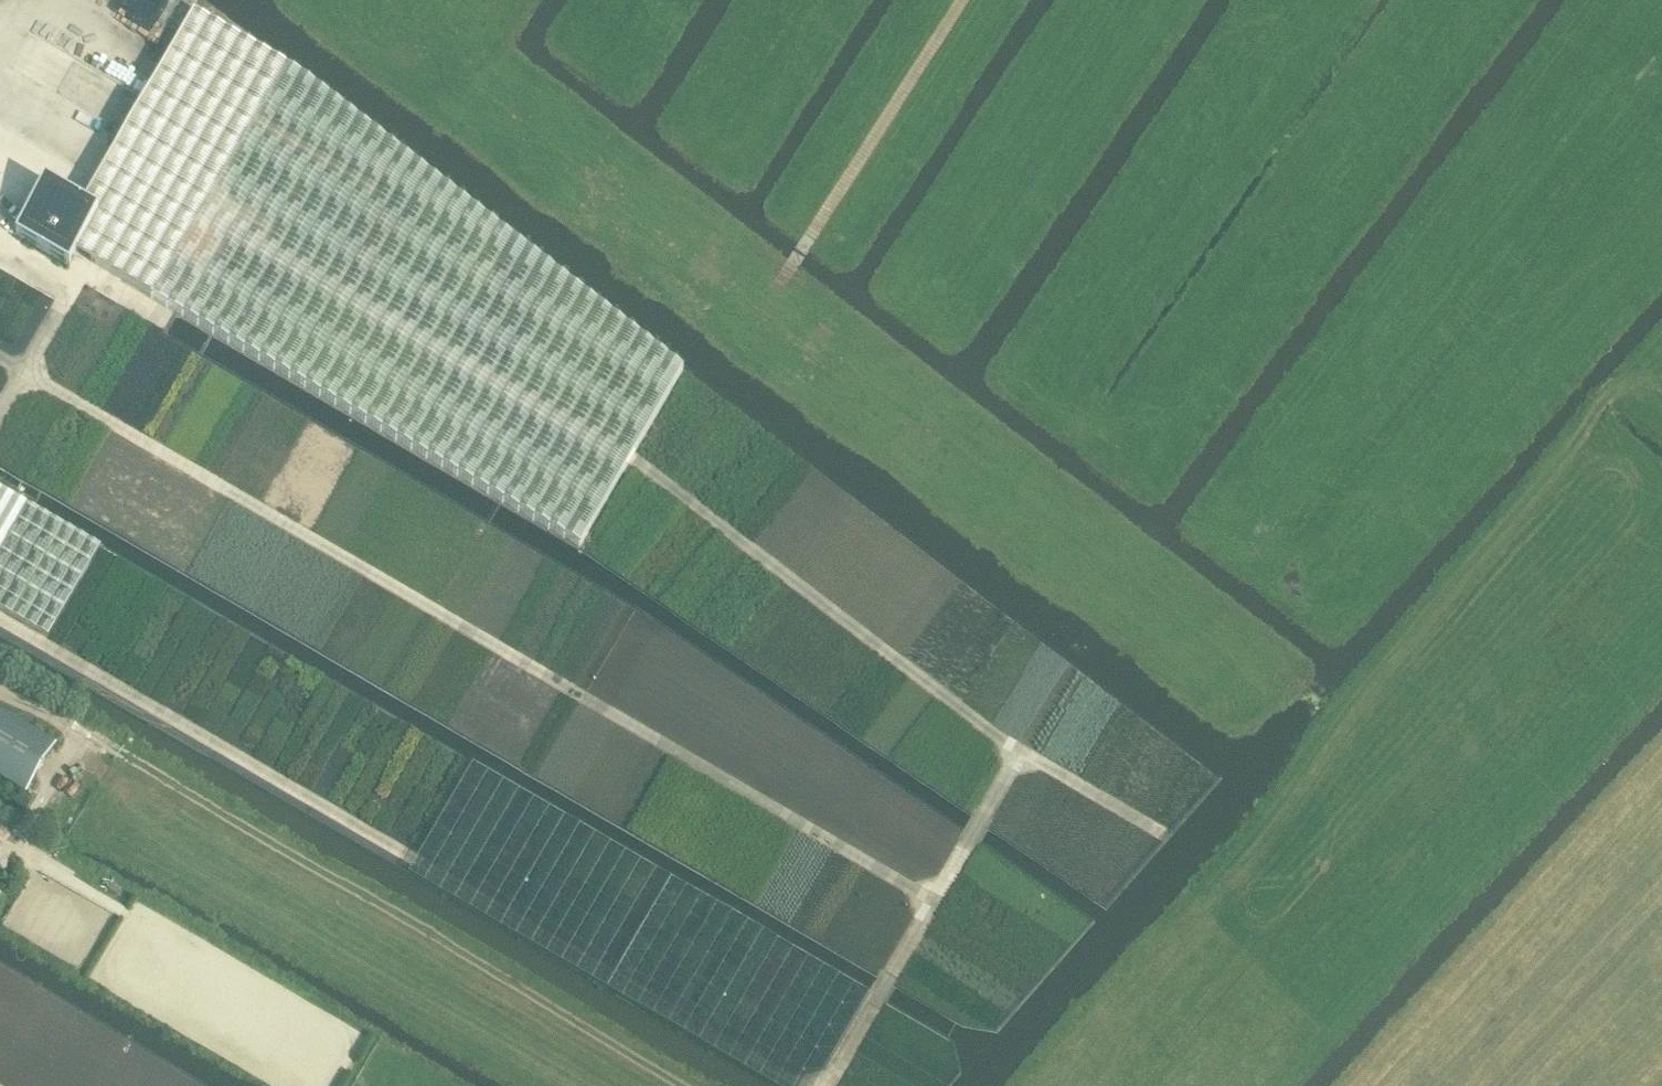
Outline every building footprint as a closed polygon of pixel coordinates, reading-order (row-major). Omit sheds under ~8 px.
[(20,224),(15,233),(69,264),(75,253),(79,255),(122,280),(151,297),(285,66),(193,13),(144,99),(124,133),(95,182),(82,205),(78,202),(75,206),(46,189),(24,227),(20,224)] [(310,81),(285,66),(151,297),(580,546),(683,370),(310,81)] [(100,549),(100,548),(0,490),(0,610),(48,638),(100,549)] [(27,789),(52,748),(0,717),(0,773),(27,789)]
